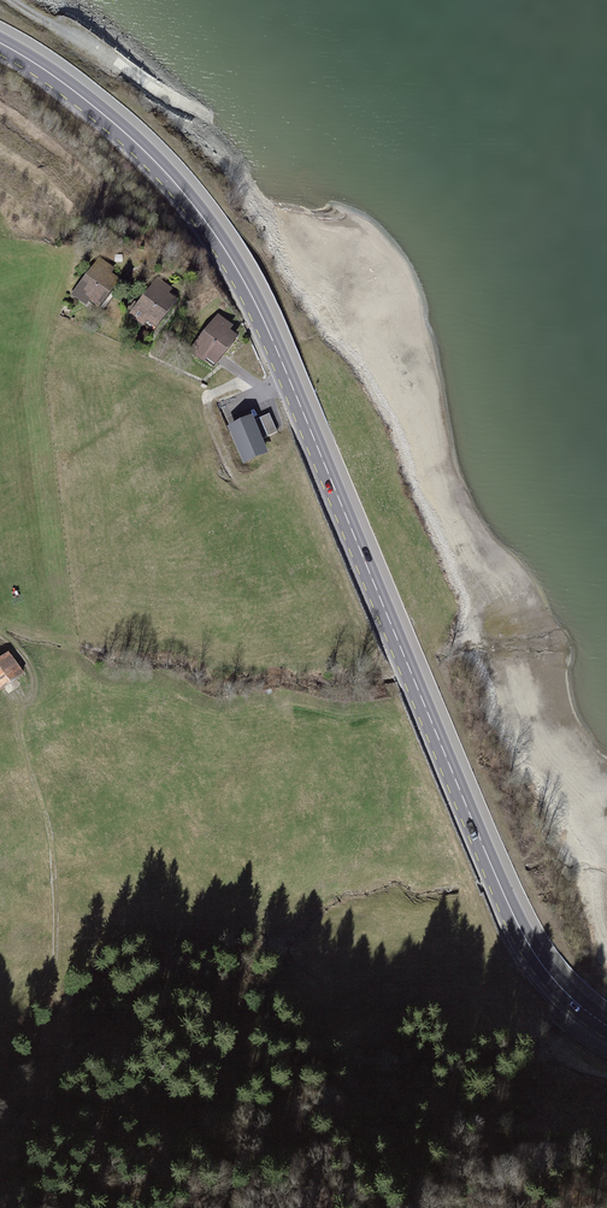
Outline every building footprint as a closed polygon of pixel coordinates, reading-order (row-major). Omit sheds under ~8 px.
[(101,262),(75,296),(85,303),(89,298),(97,304),(115,281),(107,275),(110,270),(101,262)] [(134,314),(133,316),(143,323),(147,318),(155,324),(172,302),(164,295),(168,290),(158,283),(140,307),(135,303),(129,310),(134,314)] [(219,319),(197,346),(215,360),(233,338),(225,331),(229,327),(219,319)] [(260,419),(268,437),(277,433),(269,414),(260,419)] [(250,423),(258,441),(268,437),(260,419),(250,423)] [(250,422),(232,430),(246,460),(263,452),(258,441),(250,423),(250,422)] [(0,660),(0,693),(23,677),(8,655),(0,660)] [(544,889),(533,894),(544,916),(555,911),(544,889)]
